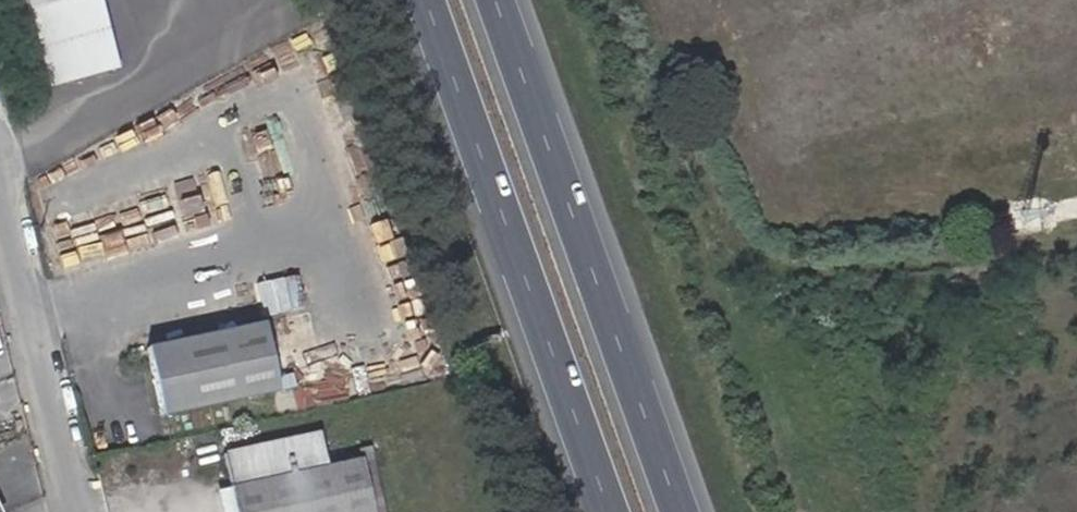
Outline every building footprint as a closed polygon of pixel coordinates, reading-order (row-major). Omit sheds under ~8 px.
[(100,0),(24,0),(48,88),(118,68),(100,0)] [(275,391),(261,323),(145,348),(159,415),(275,391)] [(369,448),(358,450),(359,458),(229,486),(234,511),(383,511),(369,448)]
